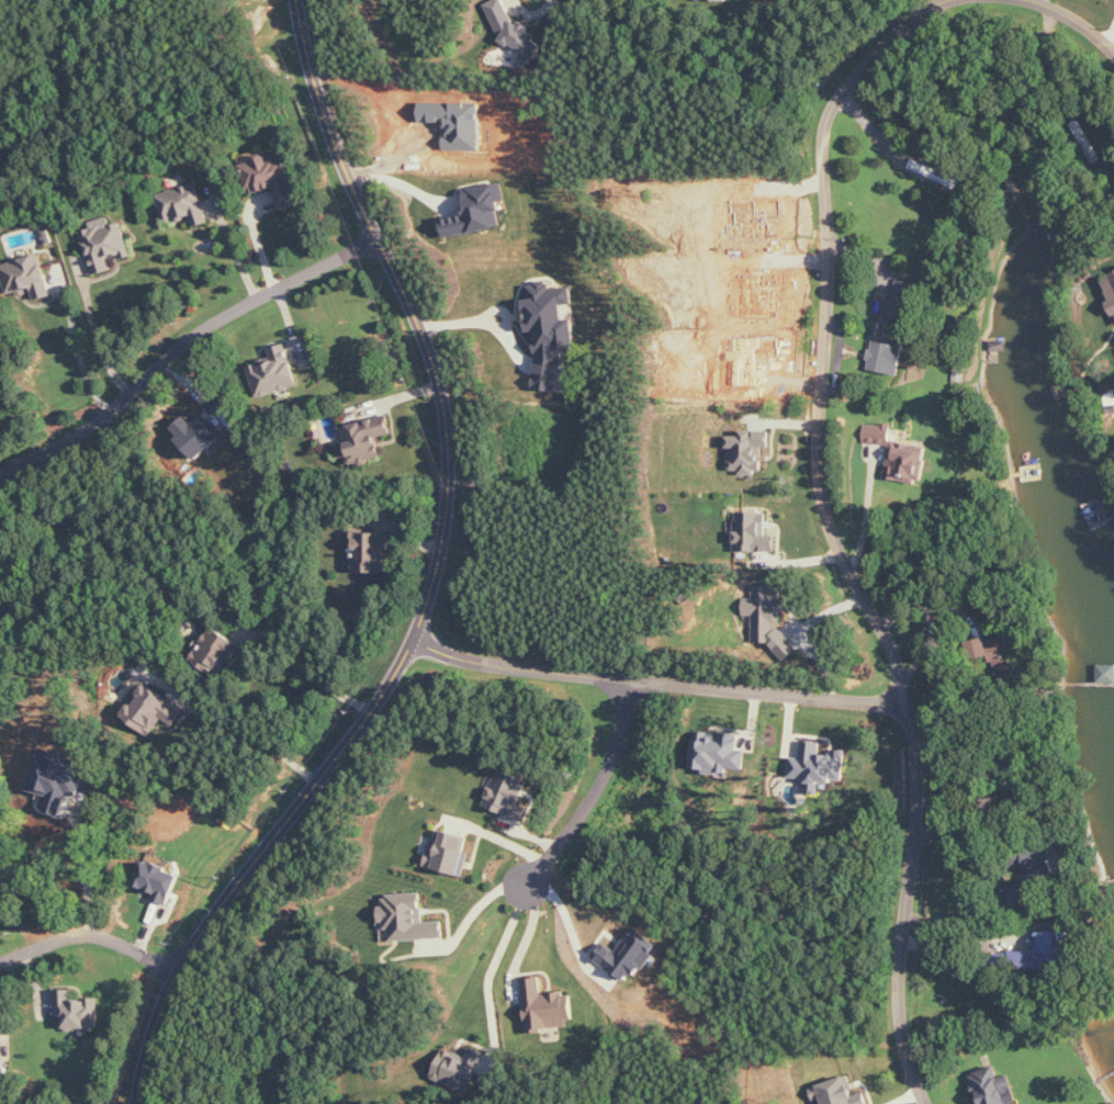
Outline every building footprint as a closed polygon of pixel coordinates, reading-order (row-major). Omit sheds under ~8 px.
[(518,67),(544,56),(528,19),(515,24),(505,0),(495,0),(490,2),(518,67)] [(287,162),(273,166),(270,156),(242,163),(250,195),(275,189),(281,211),(299,207),(287,162)] [(446,238),(503,227),(498,203),(507,201),(504,183),(466,190),(470,214),(442,219),(446,238)] [(209,224),(201,184),(158,193),(164,223),(192,217),(194,227),(209,224)] [(95,275),(112,271),(109,258),(121,255),(123,259),(132,257),(123,222),(83,232),(95,275)] [(4,265),(10,293),(35,288),(38,300),(52,297),(43,256),(4,265)] [(1113,308),(1113,271),(1101,277),(1113,308)] [(890,317),(907,321),(917,283),(899,278),(890,317)] [(534,389),(559,392),(564,352),(575,353),(578,320),(565,318),(566,305),(572,305),(573,297),(527,292),(524,320),(530,321),(529,331),(540,332),(534,389)] [(870,372),(902,375),(905,345),(873,341),(870,372)] [(269,348),(272,359),(249,365),(257,398),(298,388),(287,344),(269,348)] [(343,429),(354,464),(383,454),(377,438),(394,433),(388,414),(343,429)] [(202,417),(195,424),(187,416),(172,430),(200,459),(222,437),(202,417)] [(887,479),(925,481),(927,445),(892,443),(892,425),(865,424),(864,444),(889,445),(887,479)] [(771,431),(741,431),(741,436),(728,436),(729,471),(740,471),(740,474),(765,473),(764,448),(772,447),(771,431)] [(768,537),(767,512),(736,513),(737,552),(777,551),(777,537),(768,537)] [(388,533),(355,533),(356,573),(386,572),(385,550),(388,550),(388,533)] [(782,586),(754,585),(754,599),(745,598),(745,616),(755,616),(754,649),(794,650),(794,632),(782,632),(783,601),(782,601),(782,586)] [(201,637),(188,654),(214,673),(228,655),(233,660),(243,647),(215,627),(205,641),(201,637)] [(974,651),(976,658),(990,654),(986,638),(972,642),(974,651)] [(150,736),(163,718),(174,726),(185,712),(147,685),(124,716),(150,736)] [(740,733),(696,732),(695,769),(705,769),(705,774),(729,774),(729,768),(746,769),(747,751),(740,751),(740,733)] [(790,778),(809,779),(808,794),(821,795),(822,780),(845,782),(848,750),(835,749),(834,756),(821,755),(822,742),(803,741),(802,759),(792,758),(790,778)] [(78,760),(43,749),(30,790),(53,797),(51,803),(61,806),(65,793),(78,796),(86,771),(75,768),(78,760)] [(485,807),(524,822),(530,806),(521,803),(529,780),(499,769),(485,807)] [(469,837),(438,829),(428,867),(465,877),(471,853),(465,852),(469,837)] [(1054,849),(1024,852),(1026,875),(1056,872),(1054,849)] [(155,894),(153,899),(168,906),(181,875),(147,860),(136,886),(155,894)] [(1015,909),(1043,904),(1039,882),(1011,887),(1015,909)] [(383,941),(445,940),(444,921),(424,922),(423,894),(382,895),(383,941)] [(1066,932),(1038,931),(1037,952),(1012,952),(1012,968),(1045,969),(1045,963),(1066,963),(1066,932)] [(617,952),(607,944),(595,958),(629,985),(656,951),(633,932),(617,952)] [(524,979),(529,1031),(575,1026),(572,992),(543,995),(541,977),(524,979)] [(100,999),(72,1000),(72,990),(56,990),(57,1018),(65,1017),(65,1031),(100,1030),(100,999)] [(468,1058),(445,1049),(434,1078),(472,1093),(488,1054),(472,1047),(468,1058)] [(1000,1078),(996,1067),(972,1074),(981,1103),(1008,1103),(1018,1101),(1010,1075),(1000,1078)]
